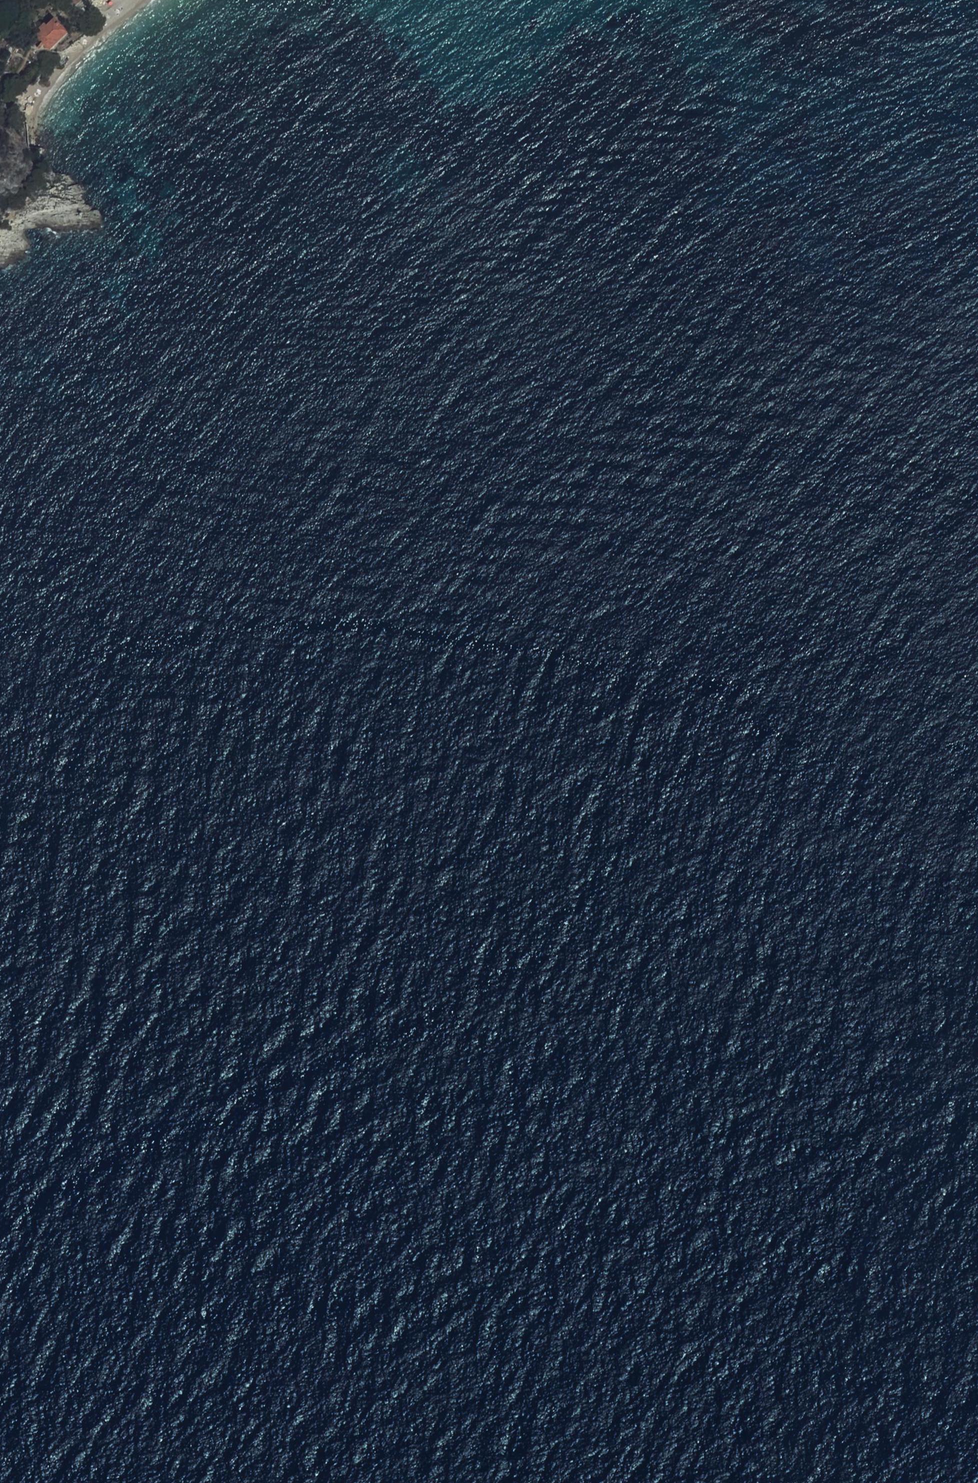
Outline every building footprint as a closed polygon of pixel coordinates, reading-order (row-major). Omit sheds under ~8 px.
[(70,9),(77,3),(76,1),(77,0),(58,0),(53,3),(54,4),(69,10),(70,9)] [(65,29),(59,23),(54,18),(51,21),(47,25),(45,22),(40,26),(43,29),(36,35),(47,46),(65,29)]
